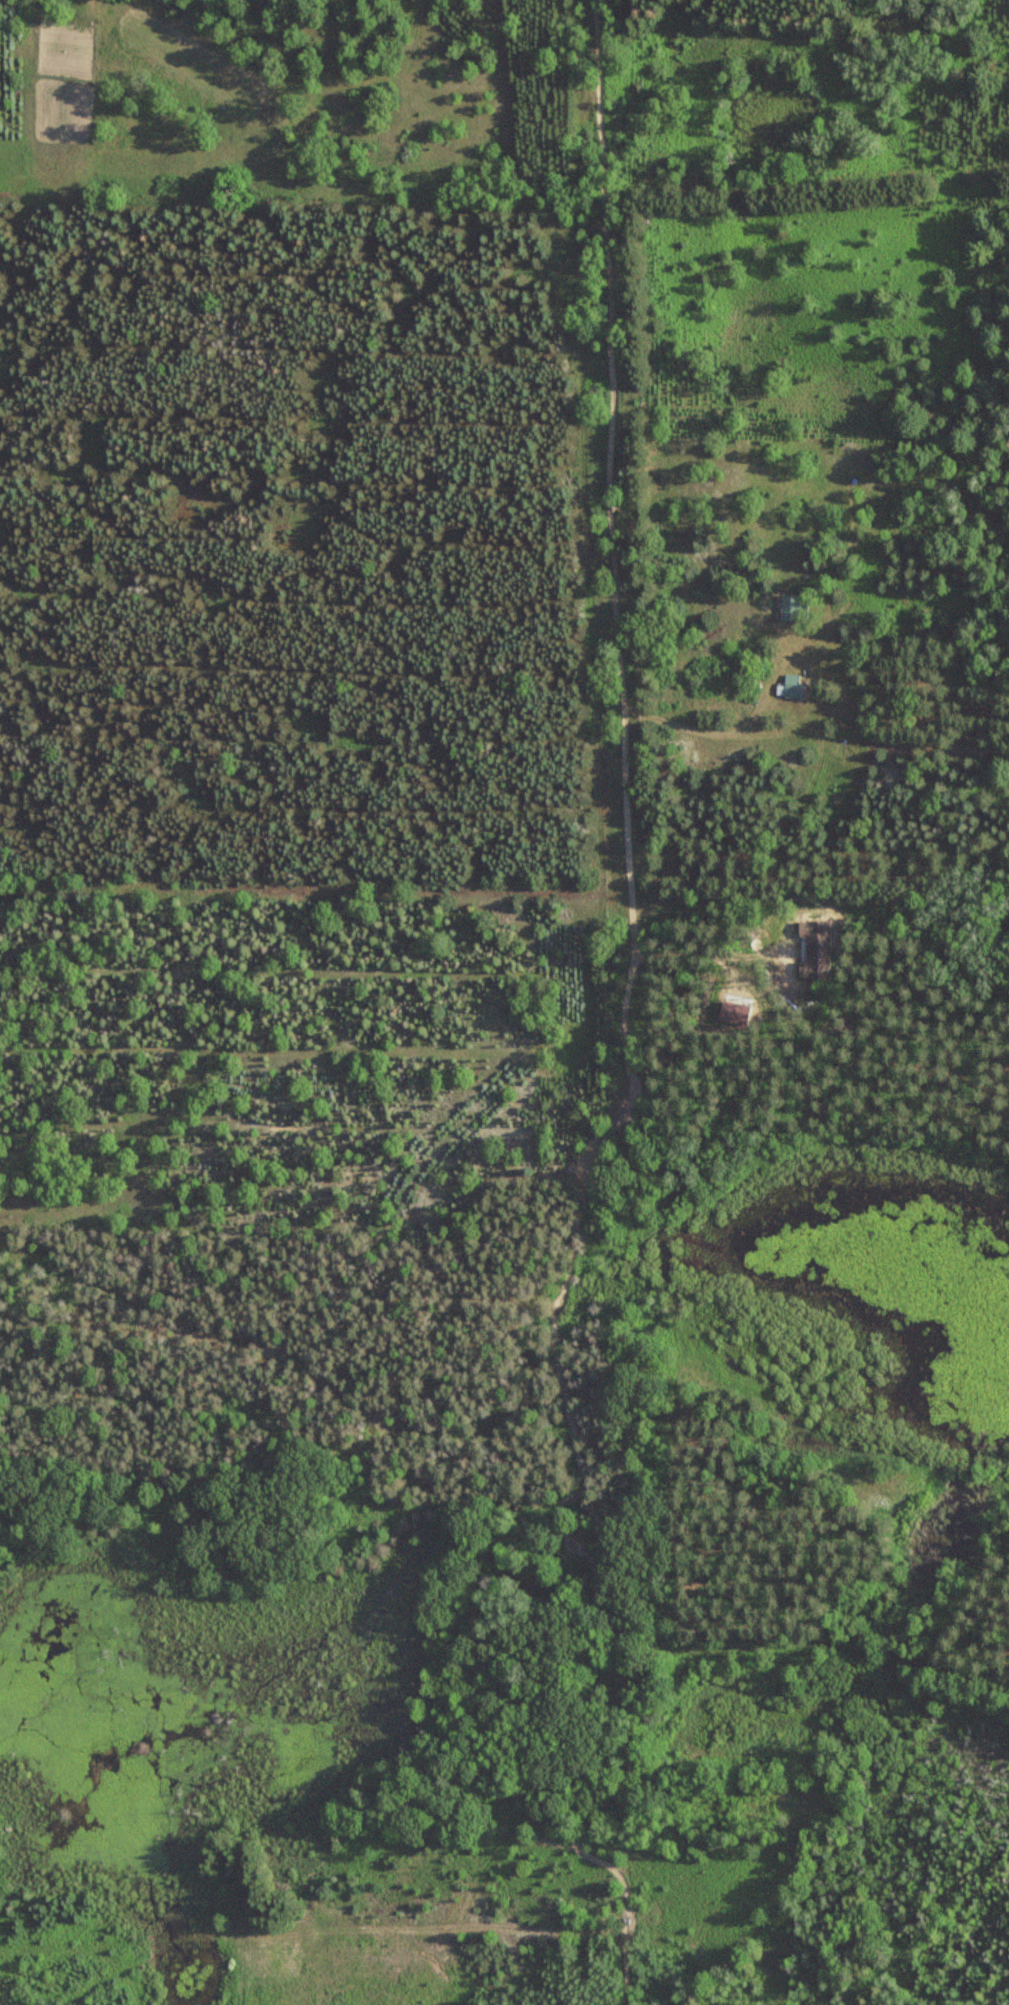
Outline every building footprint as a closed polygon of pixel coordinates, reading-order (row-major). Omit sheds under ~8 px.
[(802,697),(802,673),(785,673),(785,697),(802,697)] [(829,971),(829,942),(813,942),(813,971),(829,971)]
